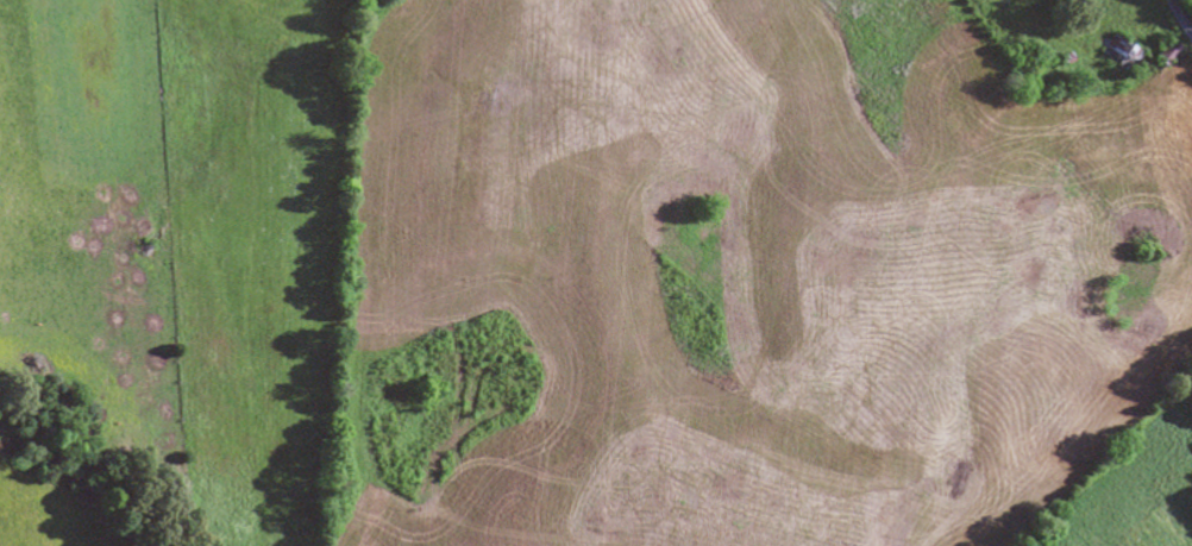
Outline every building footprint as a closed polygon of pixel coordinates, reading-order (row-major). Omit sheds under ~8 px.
[(1097,50),(1120,78),(1137,64),(1114,35),(1097,50)] [(1174,51),(1166,43),(1151,57),(1159,65),(1174,51)]
